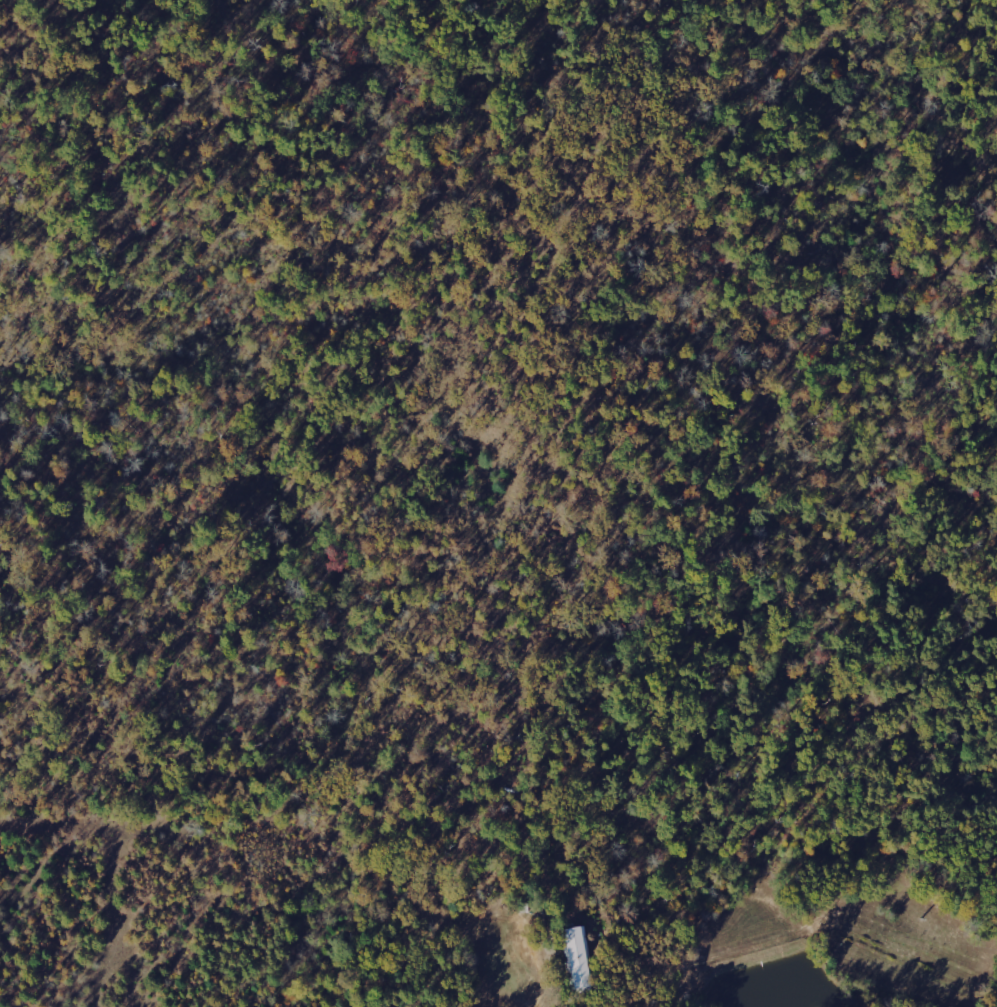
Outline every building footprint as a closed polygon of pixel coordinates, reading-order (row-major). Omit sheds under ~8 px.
[(570,989),(591,986),(583,925),(562,928),(570,989)]
